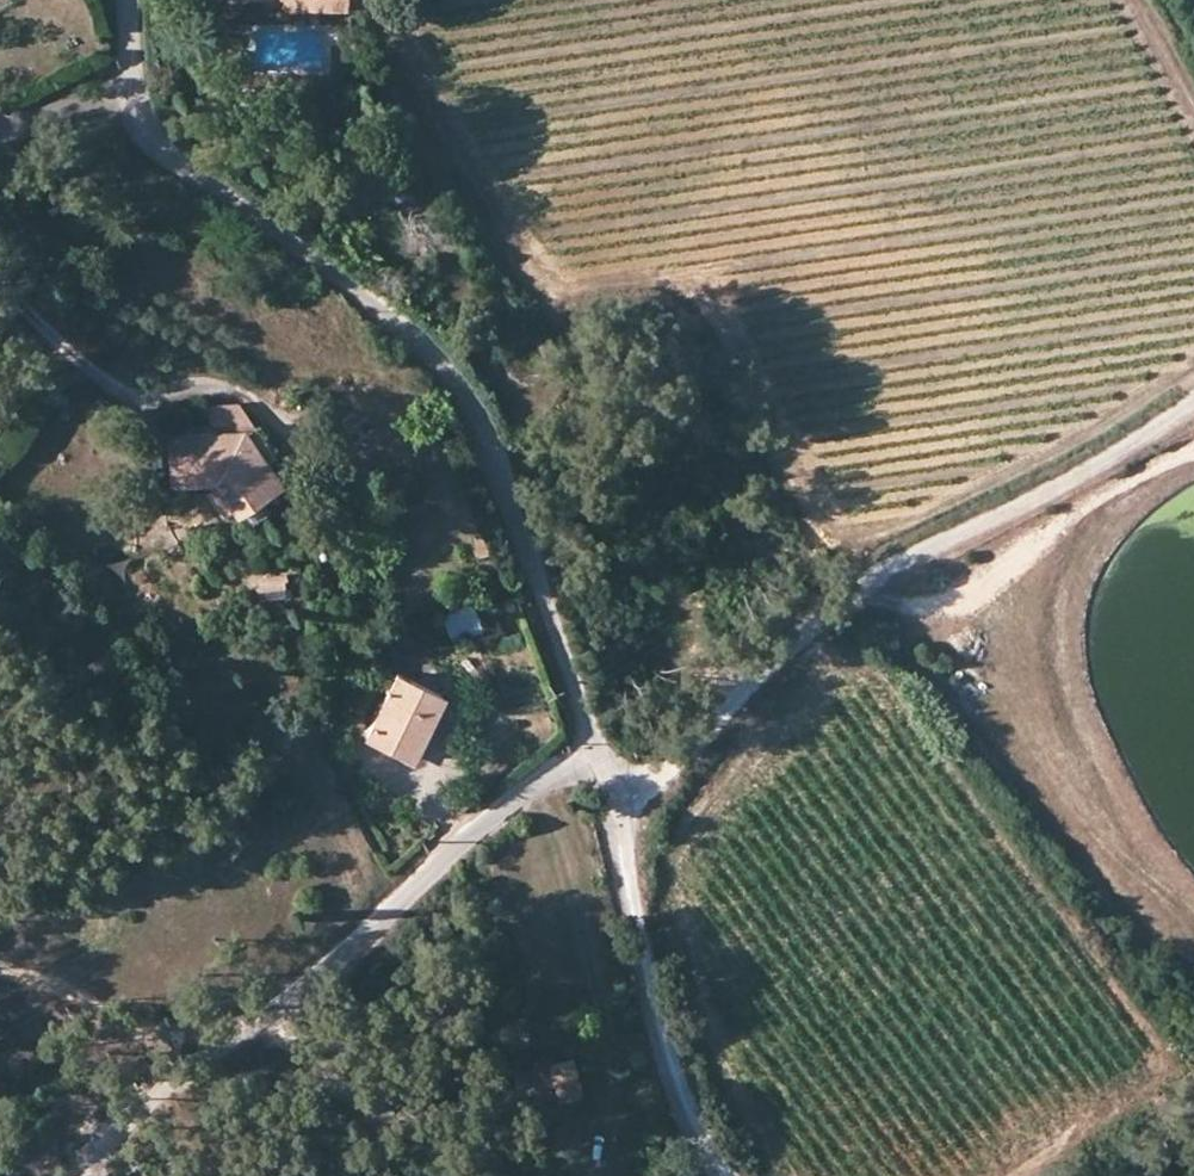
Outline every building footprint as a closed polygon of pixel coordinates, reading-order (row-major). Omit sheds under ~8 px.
[(350,0),(284,0),(285,9),(350,8),(350,0)] [(201,403),(203,429),(242,429),(255,426),(238,401),(201,403)] [(255,426),(242,429),(264,459),(275,453),(255,426)] [(264,459),(242,429),(203,429),(167,432),(170,484),(215,482),(217,484),(232,507),(246,527),(271,510),(262,495),(280,483),(264,459)] [(217,484),(205,491),(221,515),(232,507),(217,484)] [(479,554),(492,551),(485,532),(472,536),(479,554)] [(251,585),(255,583),(282,579),(280,570),(250,576),(251,585)] [(255,583),(258,599),(285,595),(282,579),(255,583)] [(443,615),(455,645),(485,634),(473,603),(443,615)] [(364,737),(408,757),(428,715),(433,715),(441,694),(395,673),(364,737)] [(571,1061),(548,1067),(552,1084),(557,1101),(581,1095),(571,1061)] [(514,1074),(518,1092),(552,1084),(548,1067),(514,1074)]
